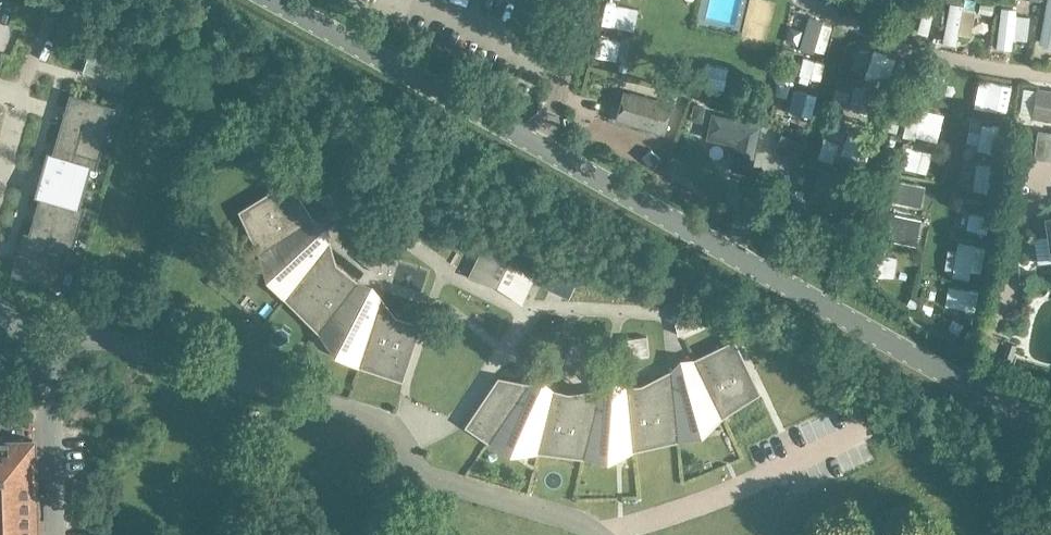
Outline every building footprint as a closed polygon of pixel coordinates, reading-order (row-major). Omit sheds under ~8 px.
[(602,24),(630,28),(633,6),(605,2),(602,24)] [(934,5),(925,2),(916,33),(926,36),(934,5)] [(994,4),(981,2),(979,14),(993,15),(994,4)] [(998,4),(998,43),(1020,44),(1020,4),(998,4)] [(808,15),(802,42),(829,49),(836,23),(808,15)] [(1045,16),(1037,55),(1050,57),(1050,51),(1050,17),(1045,16)] [(613,66),(636,68),(638,46),(615,44),(613,66)] [(130,61),(90,49),(83,72),(124,84),(130,61)] [(827,71),(828,56),(814,55),(813,70),(827,71)] [(935,72),(933,79),(942,82),(945,75),(935,72)] [(987,103),(1012,104),(1013,79),(988,79),(987,103)] [(905,84),(893,81),(890,91),(902,95),(905,84)] [(792,85),(787,110),(807,114),(812,89),(792,85)] [(743,89),(740,106),(753,108),(755,90),(743,89)] [(1036,105),(1034,119),(1050,122),(1050,92),(1038,90),(1036,105)] [(52,153),(47,152),(35,195),(40,196),(31,227),(29,233),(28,233),(24,232),(11,275),(56,288),(68,248),(73,250),(86,206),(81,205),(92,168),(97,169),(115,107),(70,93),(52,153)] [(629,93),(621,121),(663,133),(671,106),(629,93)] [(705,107),(694,105),(691,121),(702,123),(705,107)] [(711,115),(708,129),(738,136),(731,169),(748,172),(758,125),(711,115)] [(1003,115),(1002,121),(1011,123),(1012,117),(1003,115)] [(889,122),(888,130),(897,133),(899,125),(889,122)] [(800,126),(797,136),(806,138),(808,128),(800,126)] [(1041,132),(1040,132),(1035,160),(1050,162),(1050,134),(1041,132)] [(803,145),(782,135),(774,152),(795,162),(803,145)] [(833,163),(840,143),(824,137),(817,157),(833,163)] [(897,166),(922,170),(925,148),(900,145),(897,166)] [(998,183),(1002,162),(975,157),(972,178),(998,183)] [(864,181),(820,169),(811,200),(822,203),(820,208),(840,213),(841,209),(855,213),(864,181)] [(288,182),(240,214),(263,249),(264,249),(265,248),(292,292),(288,297),(287,296),(285,298),(287,300),(320,325),(321,327),(322,327),(324,327),(363,358),(361,364),(360,363),(359,366),(361,367),(402,380),(421,325),(380,312),(383,303),(356,282),(357,281),(324,255),(330,248),(311,219),(313,218),(312,218),(288,182)] [(338,187),(321,197),(335,218),(349,205),(338,187)] [(892,215),(887,235),(912,241),(917,221),(892,215)] [(1034,238),(1038,264),(1050,262),(1050,235),(1034,238)] [(965,240),(965,263),(986,264),(987,240),(965,240)] [(370,243),(358,259),(378,274),(387,257),(370,243)] [(485,243),(468,277),(498,286),(523,304),(524,302),(516,296),(529,268),(538,273),(539,270),(485,243)] [(878,247),(871,267),(893,275),(900,254),(878,247)] [(951,300),(974,306),(979,285),(956,279),(951,300)] [(692,307),(674,316),(678,335),(700,325),(692,307)] [(627,339),(626,358),(649,356),(647,337),(627,339)] [(633,445),(635,445),(676,441),(678,440),(678,438),(677,438),(676,429),(718,408),(720,412),(760,393),(734,341),(695,360),(695,361),(668,374),(669,383),(627,388),(627,389),(597,392),(595,401),(554,390),(553,392),(524,384),(519,392),(499,378),(466,426),(487,440),(489,442),(491,439),(490,438),(495,431),(540,443),(539,447),(542,447),(582,457),(584,458),(585,455),(583,455),(585,446),(632,441),(633,445)] [(572,345),(564,363),(587,369),(591,350),(572,345)] [(35,504),(33,439),(0,441),(0,432),(0,534),(36,534),(35,504)]
